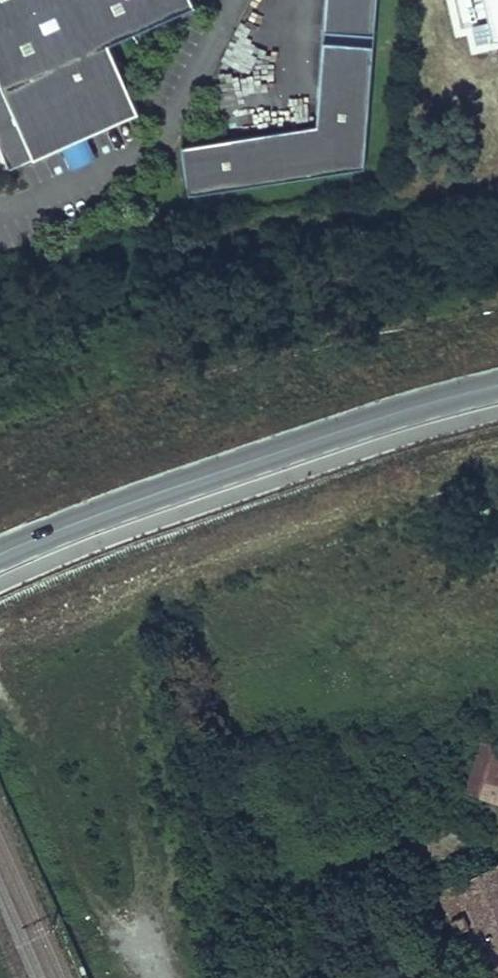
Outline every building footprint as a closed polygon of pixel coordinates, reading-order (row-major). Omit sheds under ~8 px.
[(9,170),(142,111),(112,43),(198,5),(196,0),(0,0),(0,150),(9,170)] [(375,0),(324,0),(323,29),(373,32),(375,0)] [(480,45),(497,42),(497,0),(471,0),(480,45)] [(368,126),(373,42),(322,39),(317,123),(182,145),(190,194),(366,164),(368,126)] [(9,170),(0,150),(0,174),(9,170)] [(477,741),(464,796),(497,803),(497,746),(477,741)] [(491,864),(451,882),(464,910),(497,895),(497,880),(491,864)] [(464,910),(451,882),(449,877),(438,882),(459,929),(470,924),(494,977),(497,977),(497,895),(464,910)]
